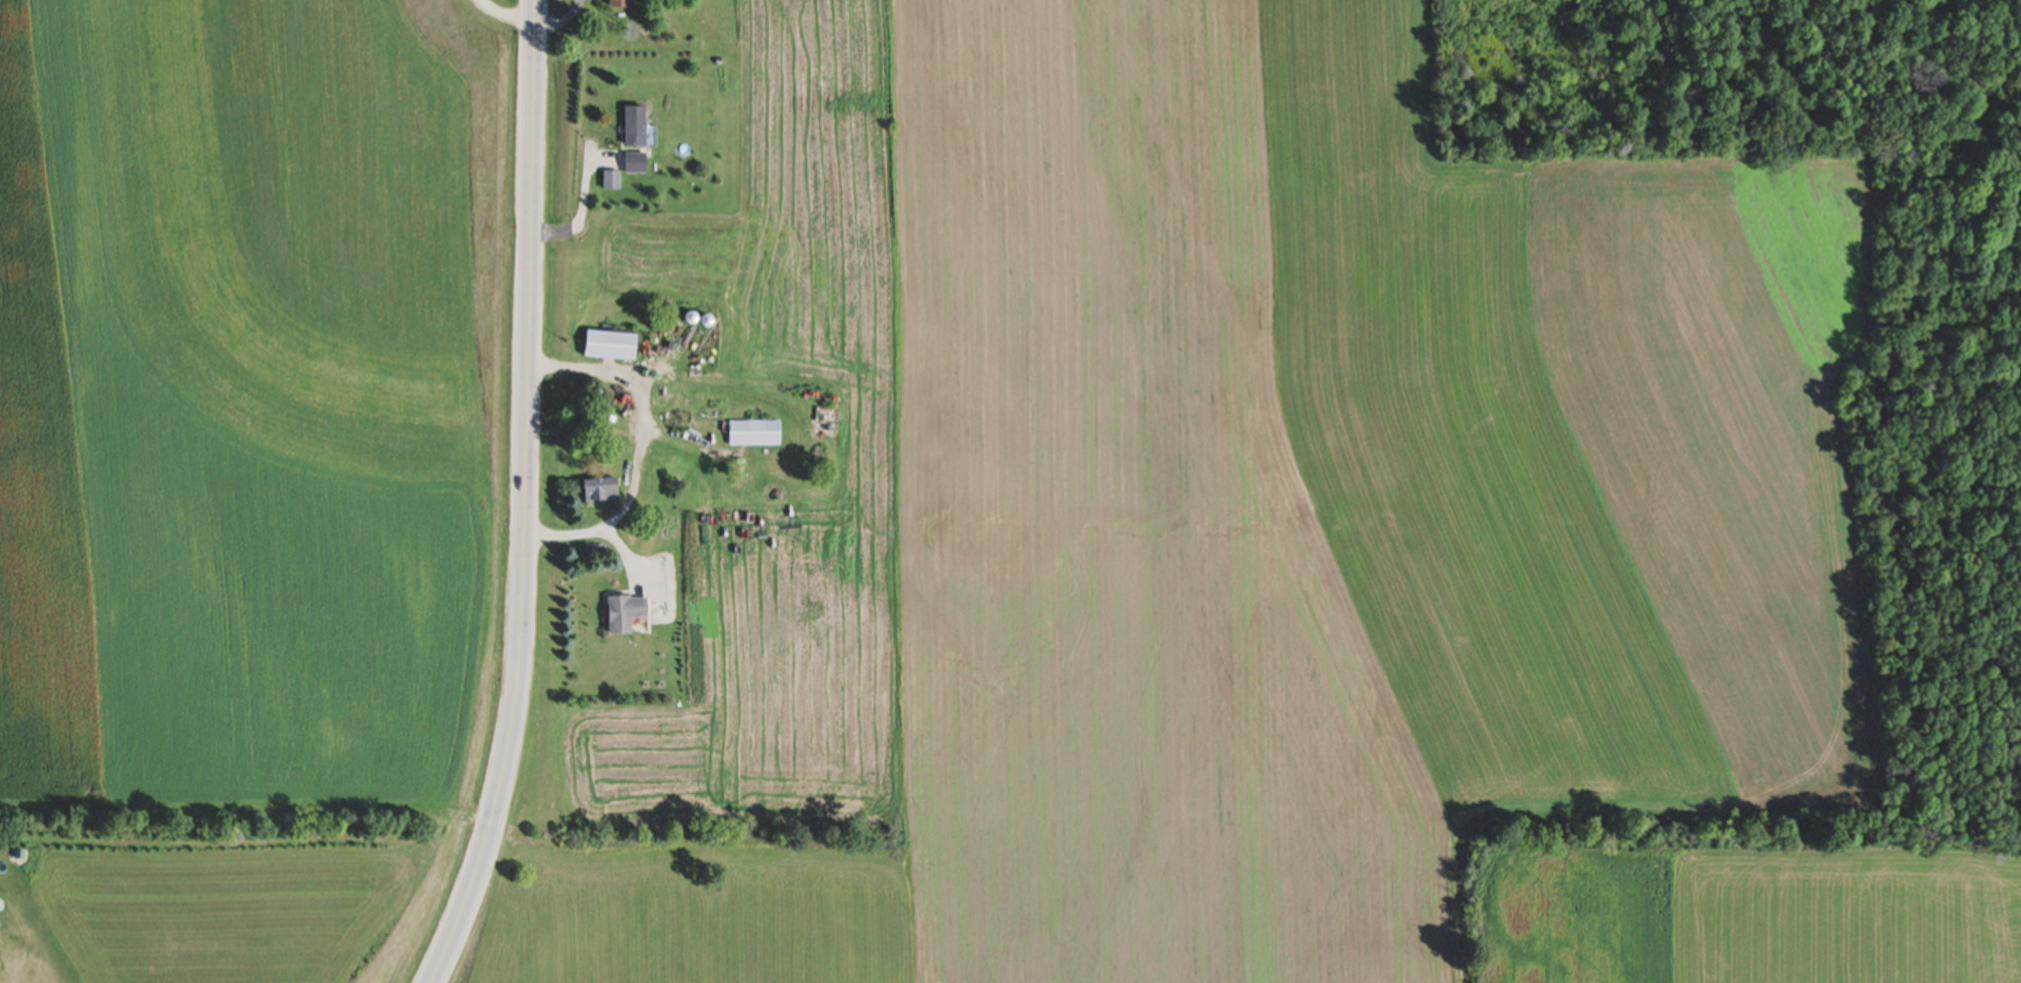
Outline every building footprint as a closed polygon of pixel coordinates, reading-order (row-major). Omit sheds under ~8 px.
[(636,0),(614,0),(614,9),(636,9),(636,0)] [(628,147),(650,147),(650,107),(628,107),(628,147)] [(627,153),(627,173),(649,173),(649,153),(627,153)] [(699,312),(688,314),(691,325),(701,323),(699,312)] [(643,334),(586,331),(585,358),(642,360),(643,334)] [(784,420),(732,420),(732,445),(784,445),(784,420)] [(586,502),(625,501),(624,479),(586,480),(586,502)] [(612,635),(639,634),(639,618),(654,618),(653,597),(611,598),(612,635)]
